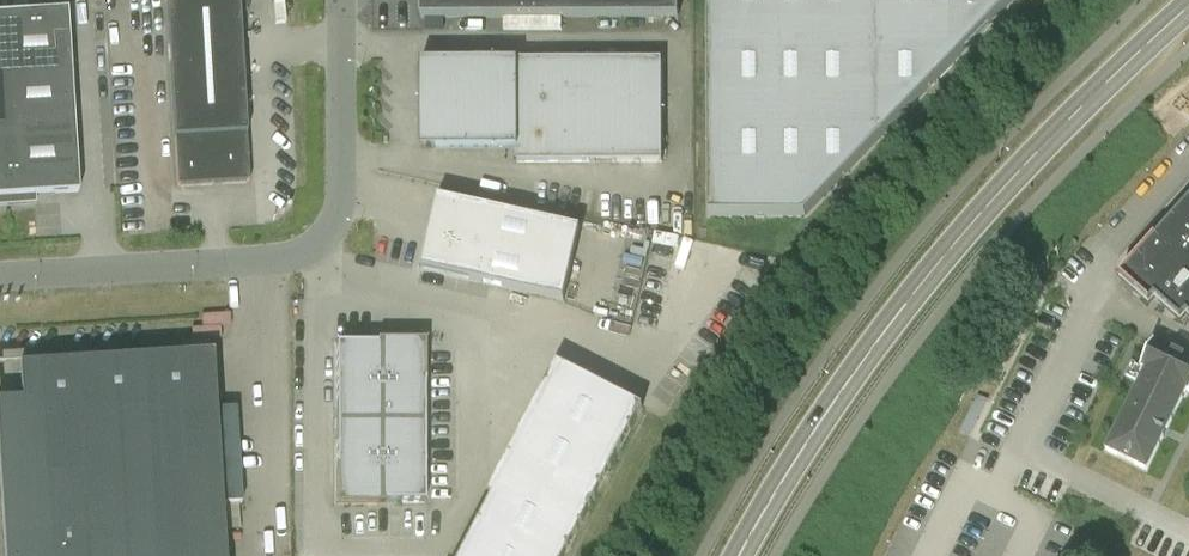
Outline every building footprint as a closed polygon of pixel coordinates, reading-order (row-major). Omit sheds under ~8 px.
[(174,139),(177,187),(249,182),(246,135),(247,135),(239,0),(165,0),(173,139),(174,139)] [(560,18),(560,0),(420,0),(420,18),(560,18)] [(560,18),(678,17),(678,0),(560,0),(560,18)] [(707,215),(804,215),(1010,0),(707,0),(707,215)] [(78,193),(66,12),(0,16),(0,205),(35,203),(34,196),(78,193)] [(421,144),(435,144),(435,149),(517,149),(517,163),(662,163),(661,61),(421,61),(421,144)] [(438,198),(421,270),(564,301),(580,229),(438,198)] [(1121,280),(1148,305),(1154,299),(1180,322),(1186,315),(1188,318),(1188,204),(1121,280)] [(376,345),(336,345),(336,468),(335,506),(384,506),(384,503),(424,503),(424,407),(424,380),(424,342),(376,342),(376,345)] [(1144,372),(1105,450),(1146,471),(1186,391),(1188,393),(1188,360),(1154,342),(1140,370),(1144,372)] [(212,354),(19,366),(21,401),(0,402),(0,494),(4,555),(225,555),(212,354)] [(455,555),(565,555),(642,408),(551,364),(490,486),(455,555)]
